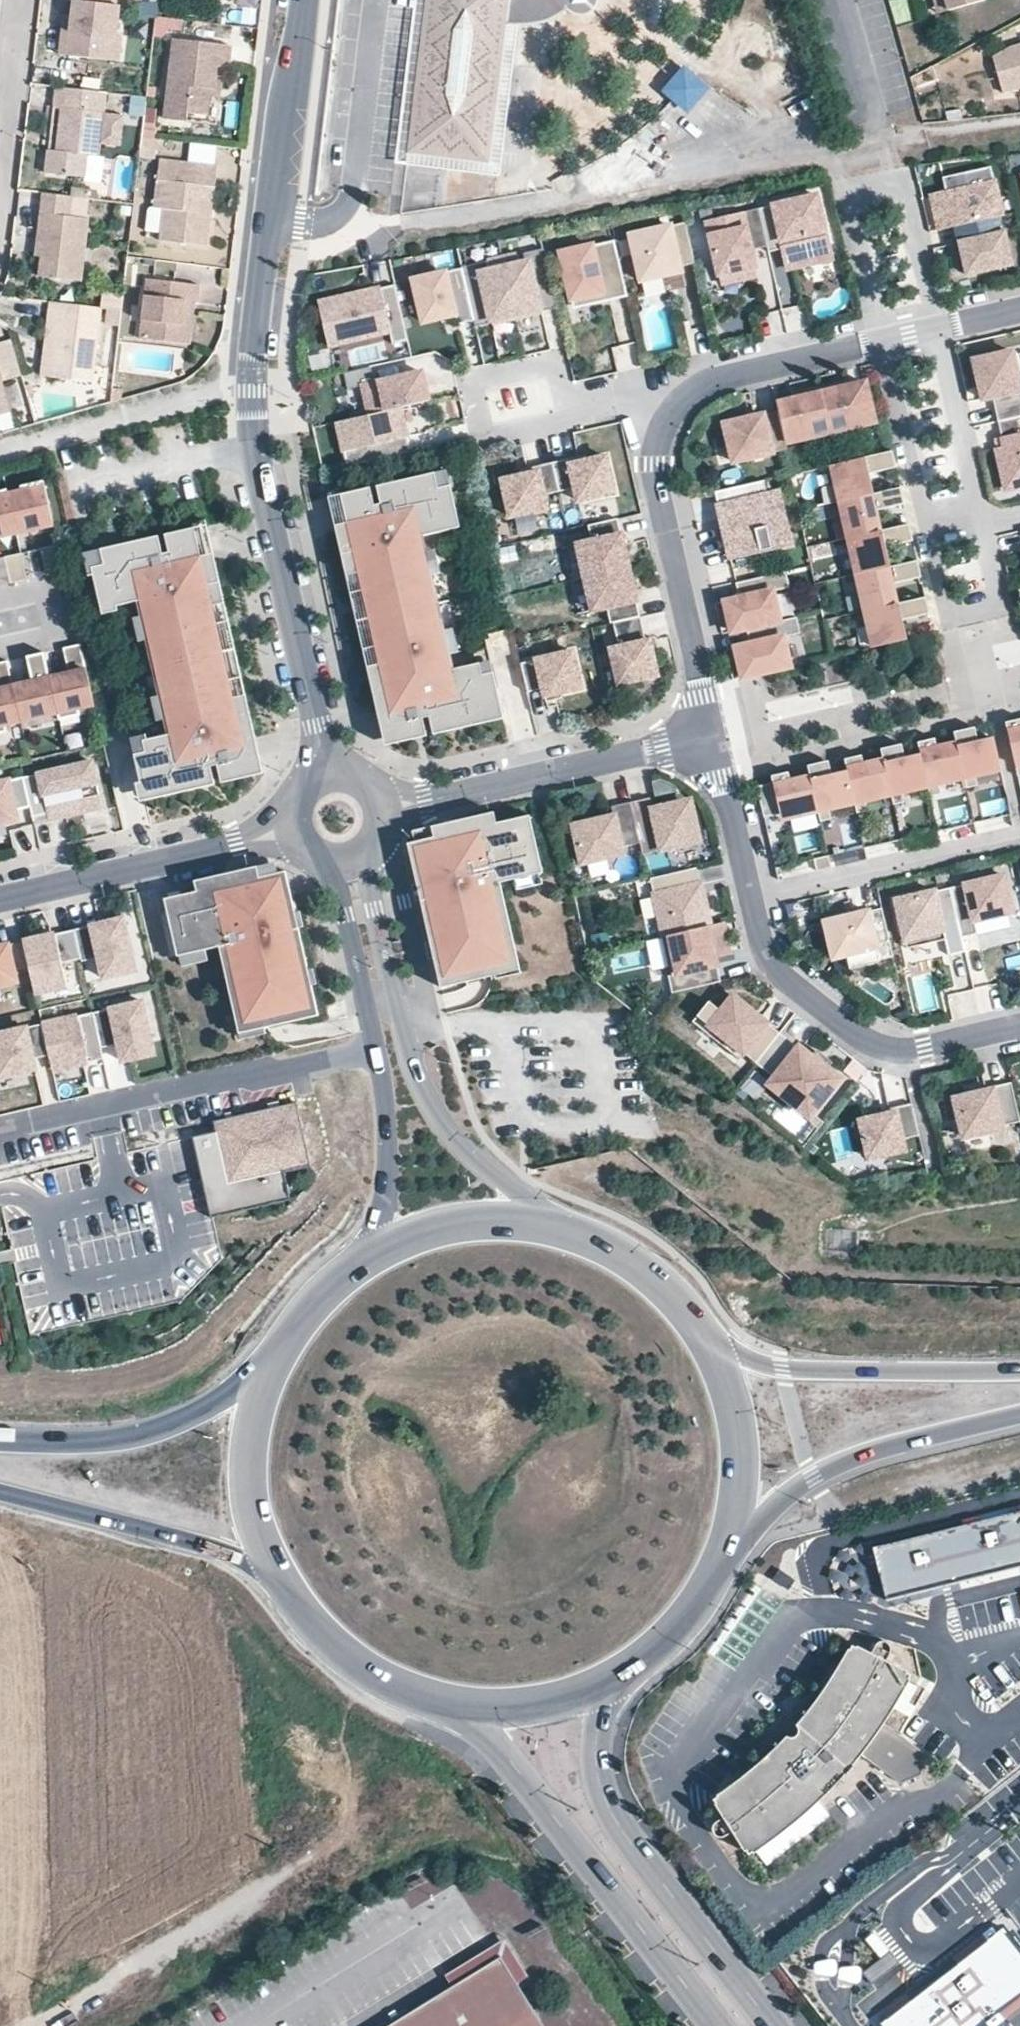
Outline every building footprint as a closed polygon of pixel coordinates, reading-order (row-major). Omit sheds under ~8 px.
[(64,50),(106,56),(113,0),(66,0),(64,50)] [(398,141),(480,150),(499,0),(414,0),(411,23),(421,24),(415,77),(405,75),(398,141)] [(948,11),(985,1),(984,0),(945,0),(948,11)] [(225,65),(227,42),(171,37),(162,115),(182,116),(183,110),(199,108),(205,61),(225,65)] [(1008,44),(992,57),(1003,94),(1019,90),(1019,41),(1008,44)] [(676,72),(655,97),(679,117),(700,92),(676,72)] [(103,90),(53,86),(52,102),(59,104),(55,146),(48,146),(44,168),(80,172),(83,151),(94,152),(95,139),(119,141),(122,113),(100,111),(103,90)] [(215,163),(174,160),(172,181),(152,179),(149,202),(161,204),(159,235),(206,242),(215,163)] [(1001,213),(991,163),(940,173),(943,192),(931,194),(934,211),(944,209),(947,224),(956,223),(1001,213)] [(73,195),(93,196),(93,187),(73,186),(73,195)] [(70,194),(41,192),(37,212),(48,213),(41,273),(80,279),(86,217),(67,214),(70,194)] [(802,197),(759,208),(769,245),(769,250),(791,245),(793,254),(785,256),(788,269),(833,259),(822,214),(807,218),(802,197)] [(769,245),(759,208),(707,222),(721,271),(739,267),(743,281),(759,276),(752,250),(769,245)] [(1012,261),(1001,213),(956,223),(967,271),(1012,261)] [(686,223),(631,235),(641,278),(668,277),(666,270),(695,265),(686,223)] [(613,238),(562,251),(572,296),(592,292),(594,300),(627,292),(613,238)] [(462,267),(474,320),(475,326),(557,307),(544,248),(517,254),(519,264),(490,270),(488,261),(462,267)] [(474,320),(462,267),(413,278),(423,321),(441,317),(442,322),(456,319),(457,324),(474,320)] [(781,302),(791,301),(788,272),(778,273),(781,302)] [(195,300),(197,281),(144,276),(139,335),(175,339),(176,323),(180,323),(182,298),(195,300)] [(408,339),(395,284),(318,302),(328,345),(389,330),(392,343),(408,339)] [(90,305),(47,301),(45,320),(50,320),(45,373),(89,380),(94,325),(87,325),(90,305)] [(109,307),(108,317),(116,318),(117,308),(109,307)] [(617,370),(637,366),(632,344),(613,348),(617,370)] [(975,362),(983,397),(993,397),(999,423),(1019,418),(1019,373),(1015,352),(975,362)] [(373,383),(369,366),(343,372),(347,386),(362,382),(369,415),(400,407),(431,401),(424,371),(373,383)] [(783,440),(785,447),(878,424),(869,386),(854,390),(852,378),(793,392),(796,404),(776,409),(783,440)] [(423,406),(407,408),(409,425),(425,423),(423,406)] [(369,415),(337,422),(347,466),(410,451),(400,407),(369,415)] [(776,409),(724,421),(733,459),(785,447),(783,440),(776,409)] [(999,423),(1005,442),(997,444),(1008,487),(1019,484),(1019,418),(999,423)] [(890,452),(832,465),(840,500),(873,493),(868,475),(895,467),(890,452)] [(569,460),(553,463),(559,491),(576,487),(578,497),(613,490),(606,458),(571,465),(569,460)] [(538,476),(504,483),(511,517),(547,509),(544,494),(559,491),(553,463),(536,467),(538,476)] [(452,485),(445,471),(388,484),(390,493),(351,502),(358,531),(345,533),(385,708),(391,706),(399,738),(431,731),(429,722),(442,719),(445,732),(505,718),(486,633),(459,639),(435,536),(465,529),(462,516),(473,513),(466,482),(452,485)] [(50,514),(42,480),(20,485),(22,492),(7,495),(14,522),(16,532),(32,528),(30,519),(50,514)] [(761,480),(715,489),(731,561),(794,548),(781,490),(764,493),(761,480)] [(873,493),(840,500),(849,539),(880,531),(876,512),(904,506),(899,488),(873,493)] [(7,495),(5,489),(0,490),(0,526),(14,522),(7,495)] [(52,523),(50,514),(30,519),(32,528),(52,523)] [(627,564),(614,519),(591,525),(594,538),(575,543),(584,576),(627,564)] [(16,532),(14,522),(0,526),(0,535),(16,532)] [(880,531),(849,539),(858,573),(887,566),(884,547),(912,542),(908,523),(880,531)] [(163,544),(90,561),(93,575),(103,616),(113,613),(129,610),(154,713),(126,719),(144,799),(211,783),(209,772),(219,770),(220,775),(252,768),(245,738),(250,737),(203,541),(165,550),(163,544)] [(63,569),(57,543),(41,547),(47,573),(63,569)] [(21,552),(4,556),(10,582),(27,578),(21,552)] [(9,584),(4,558),(0,558),(0,585),(9,584)] [(887,566),(858,573),(867,610),(898,602),(893,584),(921,578),(917,560),(887,566)] [(627,564),(584,576),(593,611),(610,606),(615,623),(641,616),(627,564)] [(768,575),(735,582),(739,598),(724,601),(731,631),(748,628),(779,620),(773,591),(789,587),(786,571),(768,575)] [(925,595),(898,602),(867,610),(875,646),(906,640),(900,620),(928,614),(925,595)] [(641,616),(615,623),(621,647),(612,649),(619,679),(653,671),(641,616)] [(795,617),(779,620),(748,628),(752,644),(736,648),(743,674),(784,664),(777,636),(798,631),(795,617)] [(94,702),(80,643),(64,647),(70,672),(50,677),(58,711),(59,719),(80,714),(78,705),(94,702)] [(50,677),(44,651),(26,655),(32,681),(13,685),(21,719),(58,711),(50,677)] [(575,651),(521,664),(527,690),(545,686),(548,694),(584,686),(575,651)] [(0,661),(0,733),(8,731),(6,723),(21,719),(13,685),(7,660),(0,661)] [(1005,722),(1018,777),(1019,776),(1019,718),(1005,722)] [(956,735),(956,747),(960,762),(962,776),(967,788),(978,785),(975,773),(1001,768),(994,739),(979,741),(977,731),(956,735)] [(960,762),(956,747),(938,752),(933,736),(917,741),(921,755),(927,784),(931,796),(942,793),(940,782),(962,776),(960,762)] [(880,753),(883,764),(890,792),(894,804),(904,800),(902,790),(927,784),(921,755),(905,759),(902,748),(880,753)] [(845,759),(848,773),(855,802),(858,812),(868,810),(866,800),(890,792),(883,764),(865,769),(861,754),(845,759)] [(92,761),(24,776),(30,805),(34,822),(102,806),(92,761)] [(855,802),(848,773),(832,777),(829,764),(809,769),(811,780),(818,810),(821,822),(831,819),(828,808),(855,802)] [(774,782),(757,786),(764,816),(787,810),(789,817),(818,810),(811,780),(790,786),(787,771),(772,775),(774,782)] [(0,782),(0,822),(18,818),(16,808),(30,805),(24,776),(0,782)] [(649,798),(630,803),(639,844),(643,856),(699,843),(694,810),(681,803),(653,809),(649,798)] [(616,815),(576,826),(582,860),(639,844),(630,803),(613,808),(616,815)] [(102,806),(34,822),(35,824),(103,808),(102,806)] [(529,815),(408,843),(441,986),(519,968),(499,881),(542,872),(529,815)] [(669,873),(650,878),(662,935),(710,925),(697,866),(669,873)] [(283,869),(165,897),(178,953),(218,944),(239,1036),(264,1030),(263,1025),(317,1012),(283,869)] [(1002,877),(956,890),(969,935),(980,932),(977,922),(1011,912),(1002,877)] [(950,886),(896,899),(905,938),(943,929),(942,922),(958,918),(950,886)] [(883,906),(829,917),(837,957),(876,949),(878,961),(893,957),(883,906)] [(0,947),(0,985),(17,981),(15,973),(31,969),(36,992),(69,984),(63,961),(82,956),(83,959),(99,955),(105,976),(136,969),(124,917),(0,947)] [(710,925),(662,935),(676,993),(723,981),(718,955),(729,951),(723,923),(710,925)] [(711,1005),(697,1024),(767,1073),(790,1041),(732,997),(721,1012),(711,1005)] [(0,1033),(0,1061),(3,1075),(38,1067),(35,1057),(51,1054),(54,1068),(106,1056),(103,1046),(120,1042),(124,1059),(156,1051),(143,999),(0,1033)] [(812,1057),(790,1041),(767,1073),(773,1078),(767,1085),(812,1119),(845,1074),(836,1067),(834,1053),(825,1046),(817,1050),(812,1057)] [(754,1075),(741,1091),(753,1101),(766,1084),(754,1075)] [(956,1097),(964,1137),(1019,1121),(1019,1115),(1012,1083),(956,1097)] [(897,1111),(858,1119),(870,1158),(905,1151),(901,1141),(920,1135),(912,1101),(895,1106),(897,1111)] [(217,1133),(194,1138),(213,1218),(292,1200),(286,1173),(313,1166),(298,1102),(224,1119),(214,1121),(217,1133)] [(873,1546),(884,1595),(1019,1565),(1019,1508),(873,1546)] [(873,1659),(852,1650),(841,1669),(827,1691),(804,1720),(797,1730),(798,1735),(798,1742),(790,1744),(785,1742),(766,1765),(741,1784),(713,1806),(721,1821),(714,1830),(712,1835),(714,1840),(722,1841),(730,1836),(742,1859),(785,1835),(805,1817),(827,1799),(850,1773),(859,1758),(873,1768),(885,1775),(896,1782),(903,1785),(921,1777),(923,1756),(884,1729),(894,1710),(909,1685),(912,1681),(888,1666),(891,1656),(888,1648),(882,1647),(877,1652),(873,1659)] [(918,1690),(909,1685),(894,1710),(909,1719),(914,1710),(908,1707),(918,1690)] [(432,1869),(401,1886),(412,1906),(443,1889),(432,1869)] [(1003,1932),(945,1973),(892,2017),(898,2025),(980,2025),(1019,1994),(1019,1958),(1003,1932)] [(440,1985),(489,1954),(506,1981),(518,1974),(494,1937),(433,1975),(440,1985)] [(506,1981),(489,1954),(440,1985),(374,2025),(534,2025),(506,1981)]
